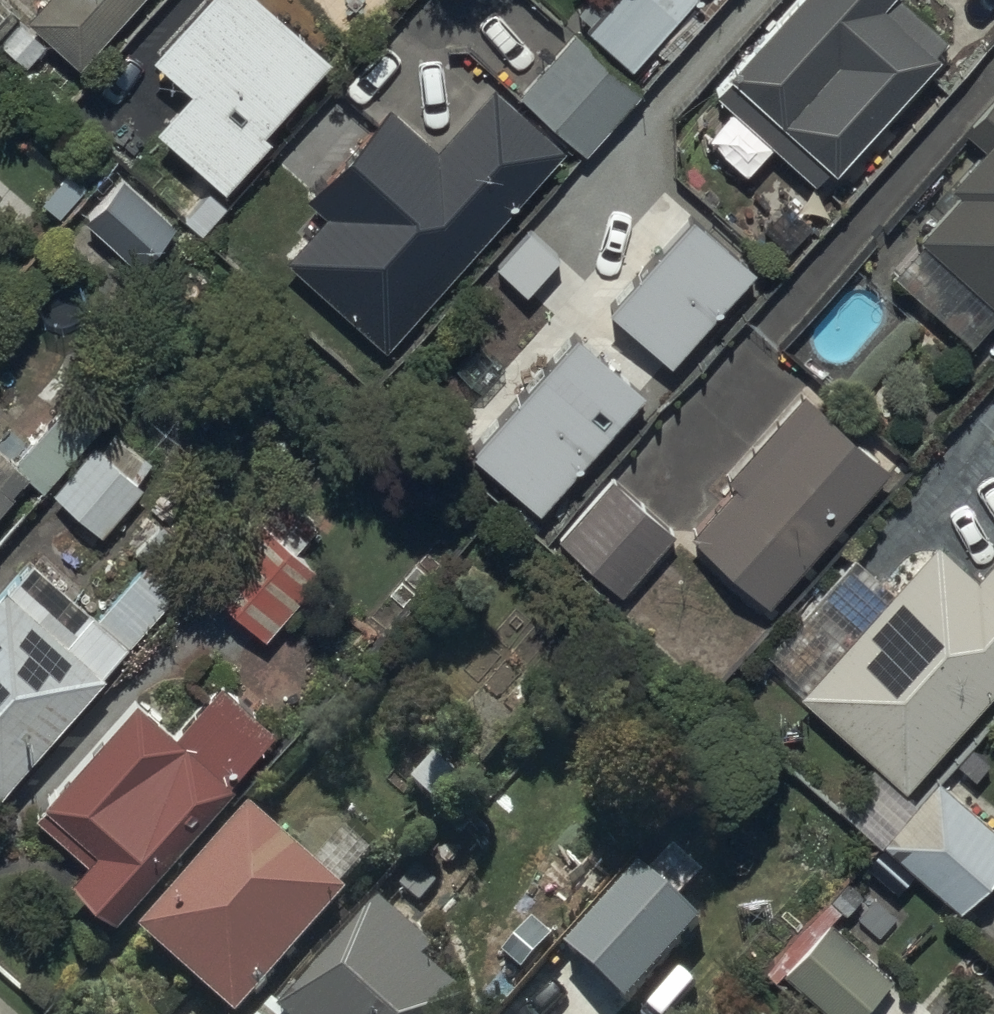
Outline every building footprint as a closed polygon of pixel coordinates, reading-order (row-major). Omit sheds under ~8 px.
[(24,35),(76,81),(148,0),(56,0),(24,35)] [(152,133),(221,196),(266,146),(257,138),(323,65),(251,0),(207,0),(149,64),(185,97),(152,133)] [(636,83),(709,0),(633,0),(640,6),(600,52),(636,83)] [(830,185),(935,66),(882,19),(899,0),(809,0),(726,94),(731,98),(720,110),(816,195),(827,182),(830,185)] [(528,113),(587,165),(641,103),(583,52),(528,113)] [(382,351),(556,154),(486,93),(432,154),(384,111),(305,201),(325,219),(285,265),(382,351)] [(993,329),(993,144),(943,201),(951,208),(910,255),(993,329)] [(172,245),(115,194),(56,260),(98,297),(130,262),(146,275),(172,245)] [(613,319),(672,372),(758,275),(699,223),(613,319)] [(646,401),(577,341),(472,462),(541,522),(646,401)] [(15,480),(39,501),(104,428),(81,407),(15,480)] [(681,538),(768,614),(884,483),(798,407),(681,538)] [(58,514),(95,547),(134,503),(97,470),(58,514)] [(562,548),(626,605),(678,547),(613,490),(562,548)] [(206,600),(270,657),(327,593),(262,536),(206,600)] [(904,797),(993,696),(993,564),(971,590),(933,557),(801,705),(904,797)] [(123,665),(86,632),(64,657),(2,602),(0,604),(0,803),(123,665)] [(224,796),(273,741),(221,696),(173,751),(135,718),(33,832),(81,874),(66,891),(111,931),(228,800),(224,796)] [(955,915),(993,871),(993,841),(936,790),(882,851),(955,915)] [(342,907),(375,870),(352,850),(319,887),(250,826),(142,949),(216,1013),(255,1013),(347,911),(342,907)] [(572,963),(629,1013),(704,929),(647,879),(572,963)] [(820,1013),(857,1013),(888,979),(829,926),(781,979),(820,1013)] [(378,930),(303,1013),(472,1013),(473,1013),(378,930)]
